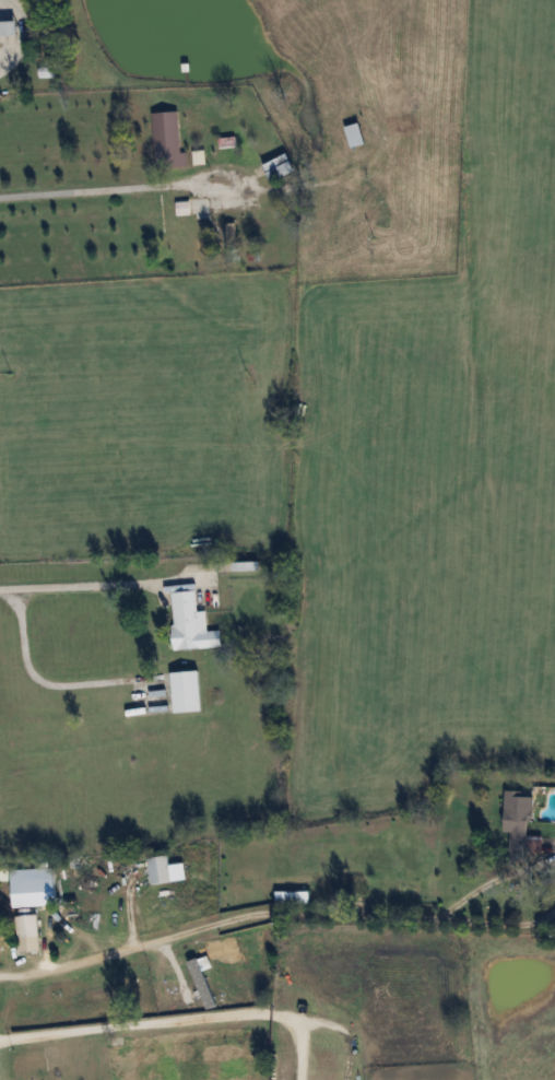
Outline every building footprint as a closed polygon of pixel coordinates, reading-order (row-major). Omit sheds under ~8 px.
[(18,21),(0,21),(0,35),(18,35),(18,21)] [(153,112),(156,169),(188,167),(187,151),(182,152),(180,111),(153,112)] [(365,146),(362,123),(347,126),(350,148),(365,146)] [(267,163),(271,181),(295,174),(290,157),(267,163)] [(207,198),(167,199),(169,251),(184,250),(185,262),(204,261),(203,237),(194,237),(194,221),(207,221),(207,198)] [(245,218),(245,232),(259,232),(259,218),(245,218)] [(222,648),(221,630),(207,631),(206,611),(198,612),(196,591),(171,592),(174,650),(222,648)] [(200,672),(172,673),(174,713),(202,712),(200,672)] [(503,833),(510,833),(509,852),(542,854),(543,837),(531,836),(534,794),(506,792),(503,833)] [(185,864),(171,865),(170,856),(148,858),(151,885),(187,881),(185,864)] [(309,891),(274,891),(274,905),(309,905),(309,891)] [(38,942),(38,910),(19,910),(19,942),(38,942)] [(84,942),(84,915),(71,915),(71,942),(84,942)]
